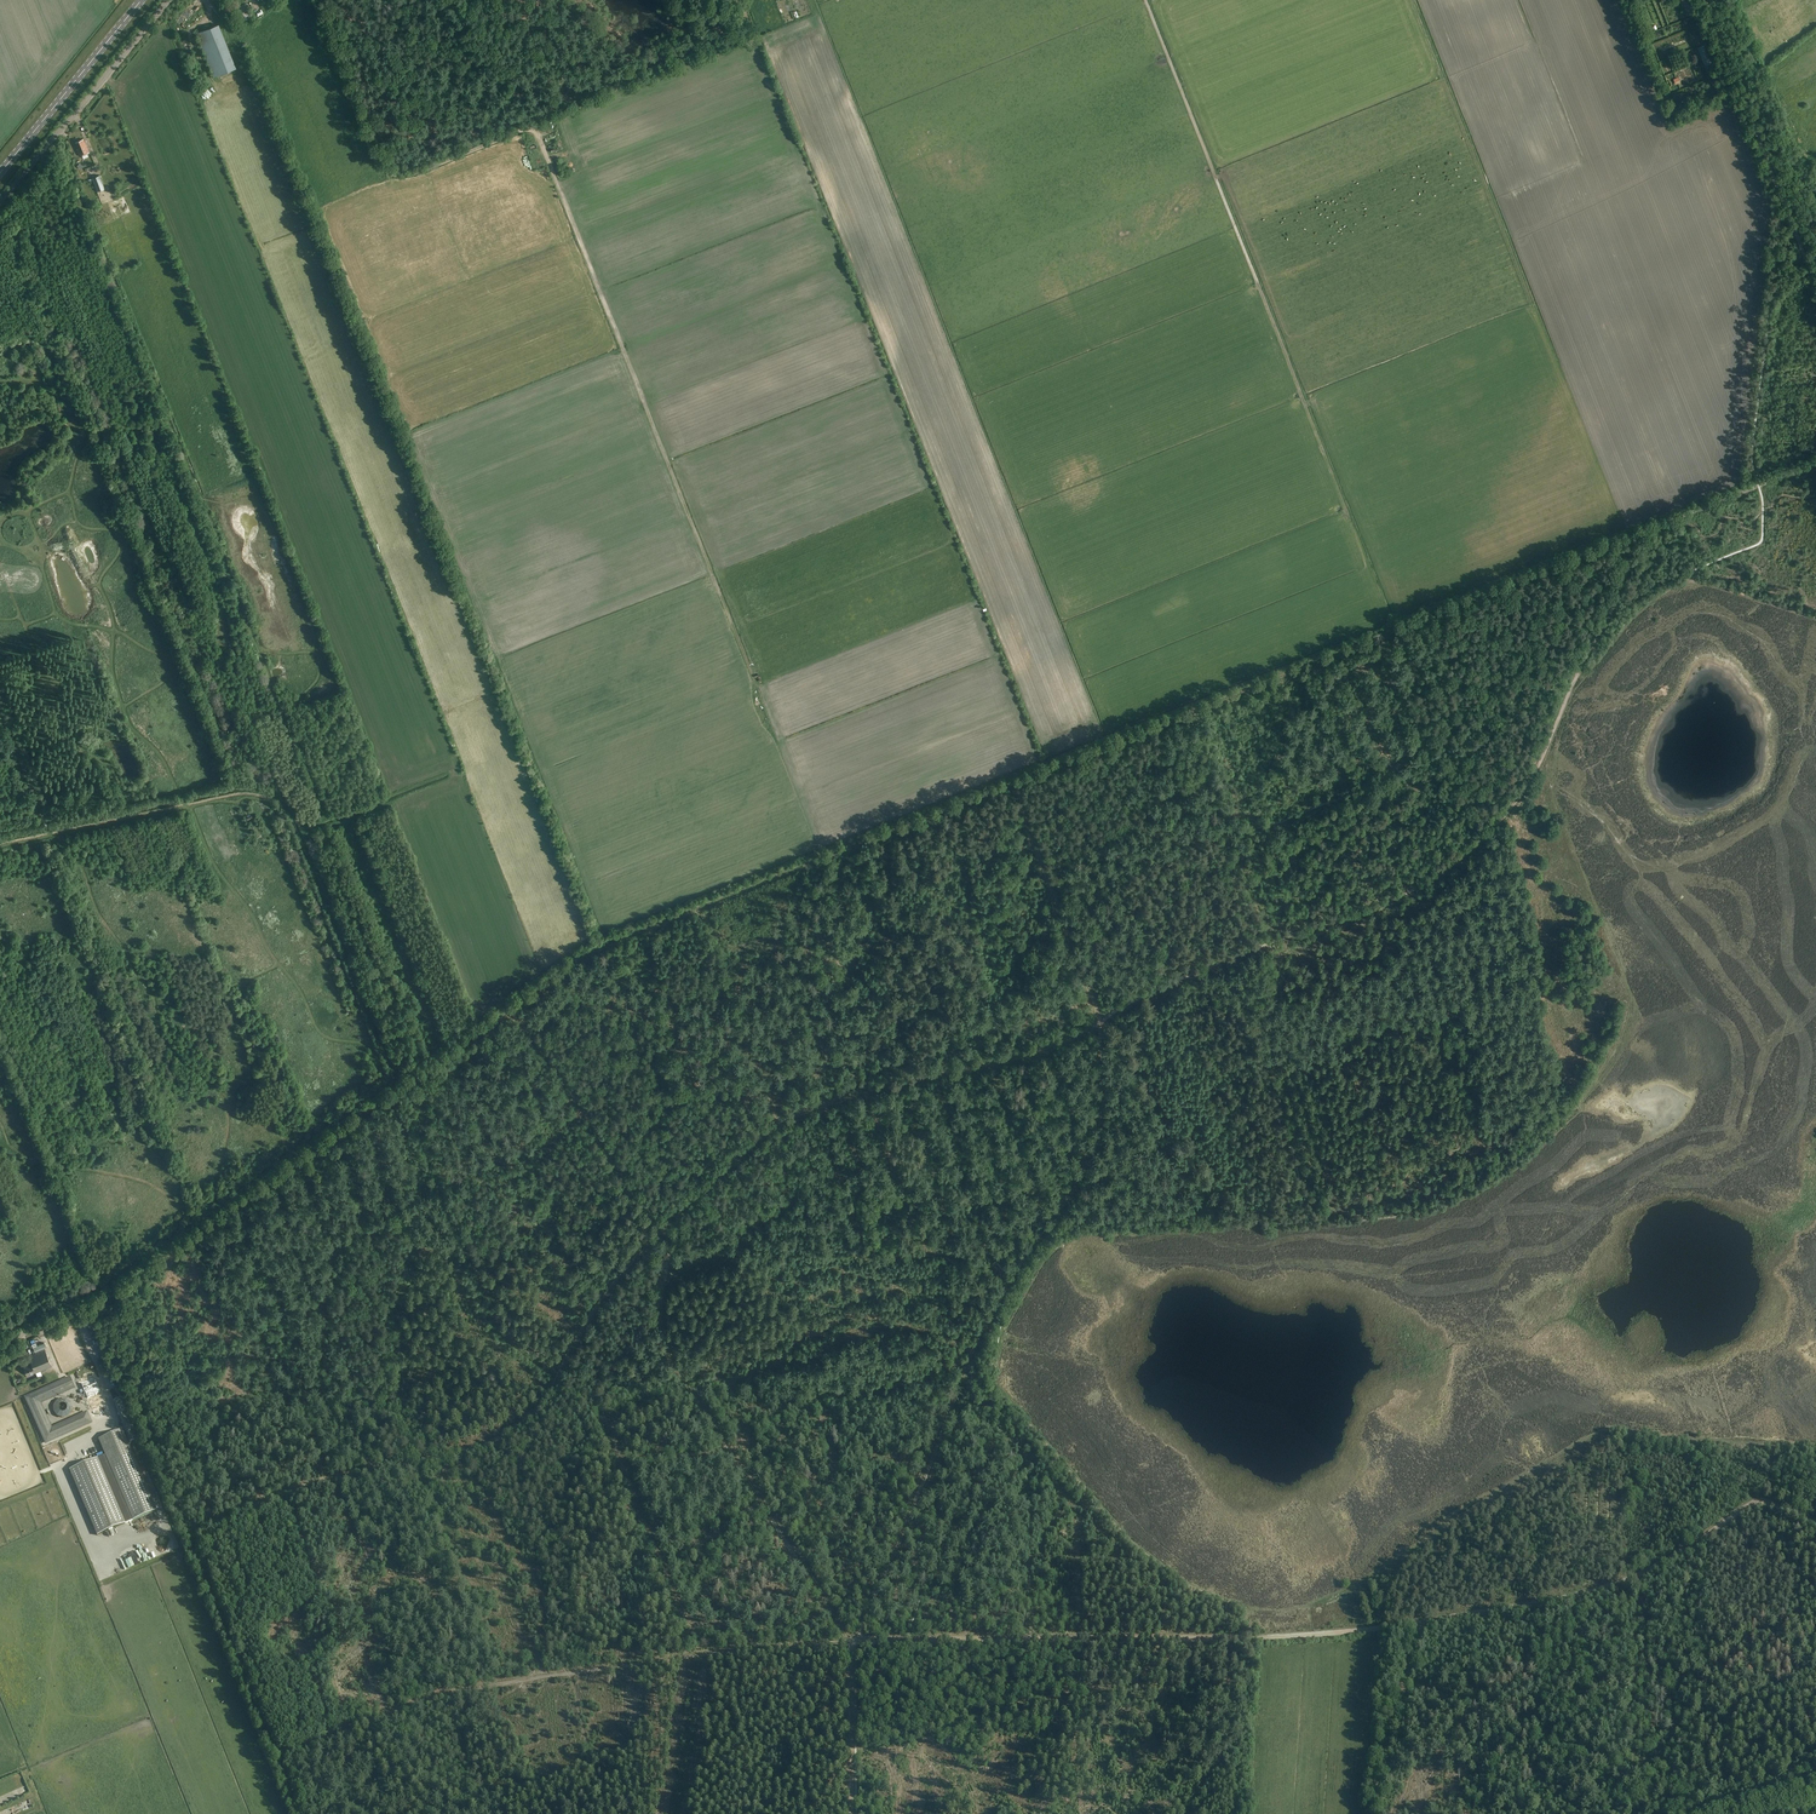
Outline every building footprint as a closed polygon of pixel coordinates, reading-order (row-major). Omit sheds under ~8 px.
[(252,17),(247,3),(240,6),(238,0),(231,0),(239,22),(252,17)] [(183,22),(202,7),(200,3),(180,19),(183,22)] [(196,33),(213,77),(235,68),(218,24),(196,33)] [(80,156),(89,152),(86,145),(83,139),(75,142),(78,149),(77,149),(80,156)] [(99,175),(92,178),(97,191),(105,189),(99,175)] [(27,1375),(36,1372),(38,1377),(42,1375),(40,1371),(52,1366),(45,1350),(29,1356),(32,1363),(24,1367),(27,1375)] [(103,1362),(107,1372),(112,1371),(107,1360),(103,1362)] [(92,1407),(106,1401),(94,1373),(80,1380),(92,1407)] [(46,1442),(90,1422),(86,1413),(51,1429),(39,1403),(74,1387),(70,1378),(26,1398),(46,1442)] [(74,1410),(74,1409),(74,1407),(74,1405),(73,1404),(72,1402),(71,1401),(69,1400),(66,1400),(65,1400),(62,1400),(60,1401),(59,1403),(57,1405),(57,1406),(57,1409),(57,1411),(57,1413),(58,1414),(59,1415),(61,1416),(63,1417),(64,1418),(66,1418),(69,1417),(71,1416),(72,1414),(73,1413),(74,1412),(74,1410)] [(135,1434),(122,1400),(115,1402),(129,1437),(135,1434)] [(98,1534),(133,1519),(157,1509),(123,1429),(99,1439),(106,1455),(71,1470),(98,1534)]
